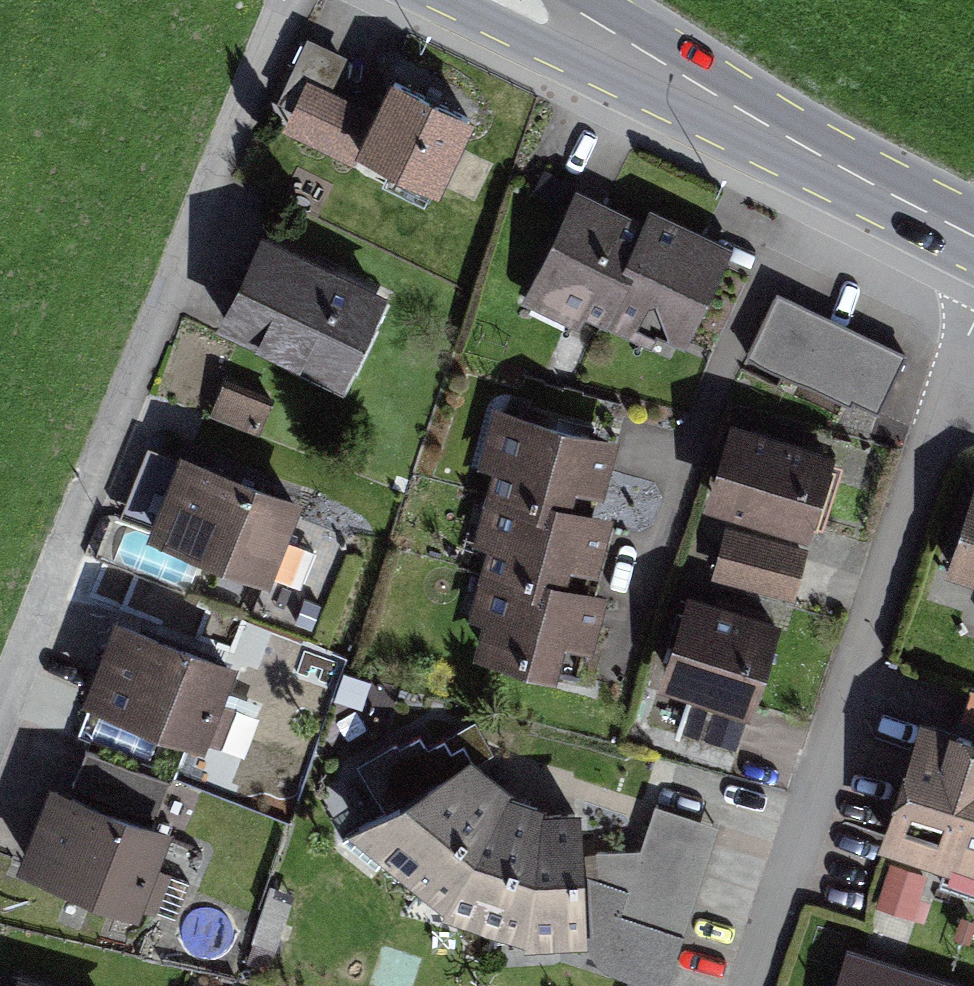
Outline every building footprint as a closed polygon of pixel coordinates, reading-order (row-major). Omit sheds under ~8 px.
[(293,119),(431,187),(462,124),(395,90),(383,114),(313,79),(293,119)] [(584,300),(685,350),(738,244),(645,198),(634,219),(577,190),(525,294),(574,319),(584,300)] [(262,230),(218,321),(341,379),(384,288),(262,230)] [(778,298),(753,352),(873,407),(898,353),(778,298)] [(225,380),(212,413),(259,432),(272,398),(225,380)] [(482,624),(473,659),(557,682),(559,675),(580,681),(588,652),(593,653),(609,596),(599,593),(620,516),(605,512),(625,439),(487,401),(468,468),(494,475),(474,543),(489,547),(469,620),(482,624)] [(730,421),(709,493),(805,521),(826,449),(730,421)] [(181,449),(149,529),(275,578),(306,497),(181,449)] [(947,573),(973,582),(973,495),(947,573)] [(728,529),(716,572),(790,592),(802,549),(728,529)] [(694,594),(667,671),(751,700),(778,623),(694,594)] [(118,615),(85,698),(211,747),(243,664),(118,615)] [(882,831),(934,847),(927,869),(965,882),(973,856),(973,731),(920,714),(882,831)] [(647,985),(667,985),(718,827),(655,805),(641,851),(583,852),(580,811),(544,814),(544,807),(511,795),(513,791),(471,758),(465,746),(453,752),(446,740),(430,750),(419,733),(357,767),(387,813),(345,836),(446,913),(524,947),(586,946),(600,968),(647,985)] [(58,769),(22,862),(152,911),(185,825),(163,816),(173,790),(80,755),(72,775),(58,769)] [(891,863),(878,899),(911,911),(924,875),(891,863)] [(843,985),(955,985),(854,954),(843,985)] [(16,974),(12,985),(56,985),(16,974)]
